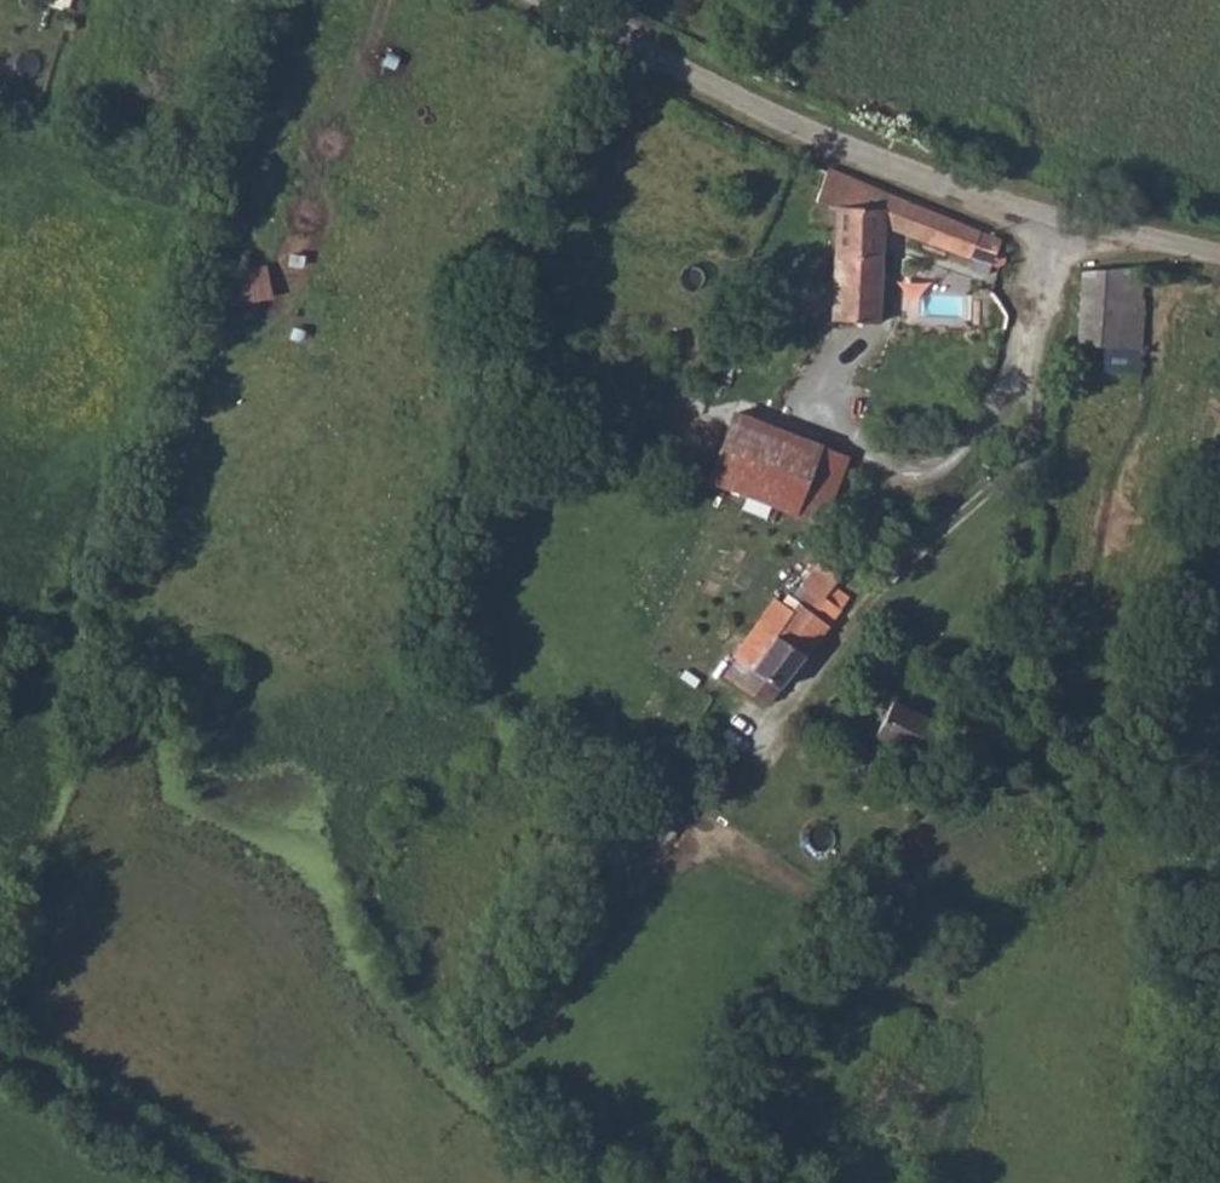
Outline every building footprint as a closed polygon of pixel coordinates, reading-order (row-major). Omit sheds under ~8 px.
[(830,167),(819,197),(840,205),(836,318),(880,320),(885,221),(920,237),(992,263),(1002,239),(830,167)] [(1084,269),(1078,343),(1140,353),(1151,302),(1134,300),(1134,290),(1147,290),(1146,270),(1084,269)] [(964,290),(963,309),(992,308),(992,289),(964,290)] [(736,411),(711,475),(823,522),(849,459),(736,411)] [(781,602),(742,660),(780,690),(849,597),(834,586),(840,579),(822,566),(805,586),(812,593),(796,613),(781,602)] [(780,690),(742,660),(730,675),(769,704),(780,690)] [(930,718),(891,700),(874,736),(911,755),(930,718)]
